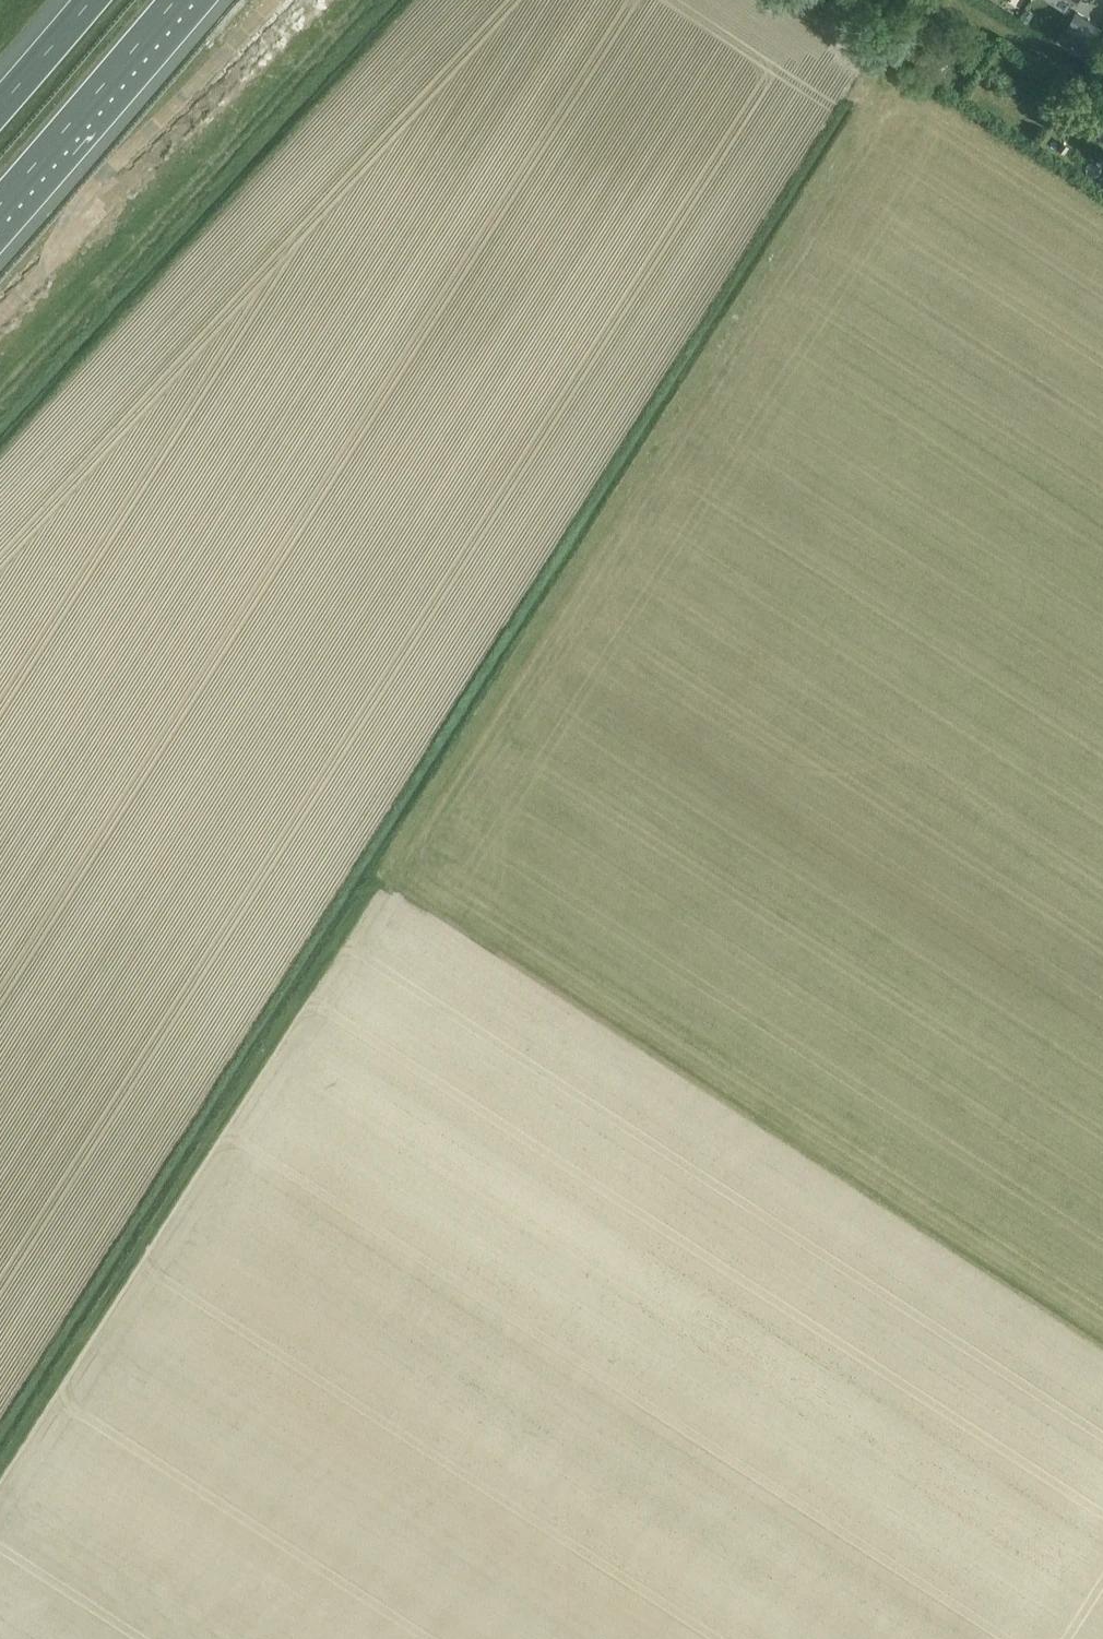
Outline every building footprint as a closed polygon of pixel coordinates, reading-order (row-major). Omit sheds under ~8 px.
[(1075,13),(1059,37),(1086,54),(1101,30),(1075,13)]
